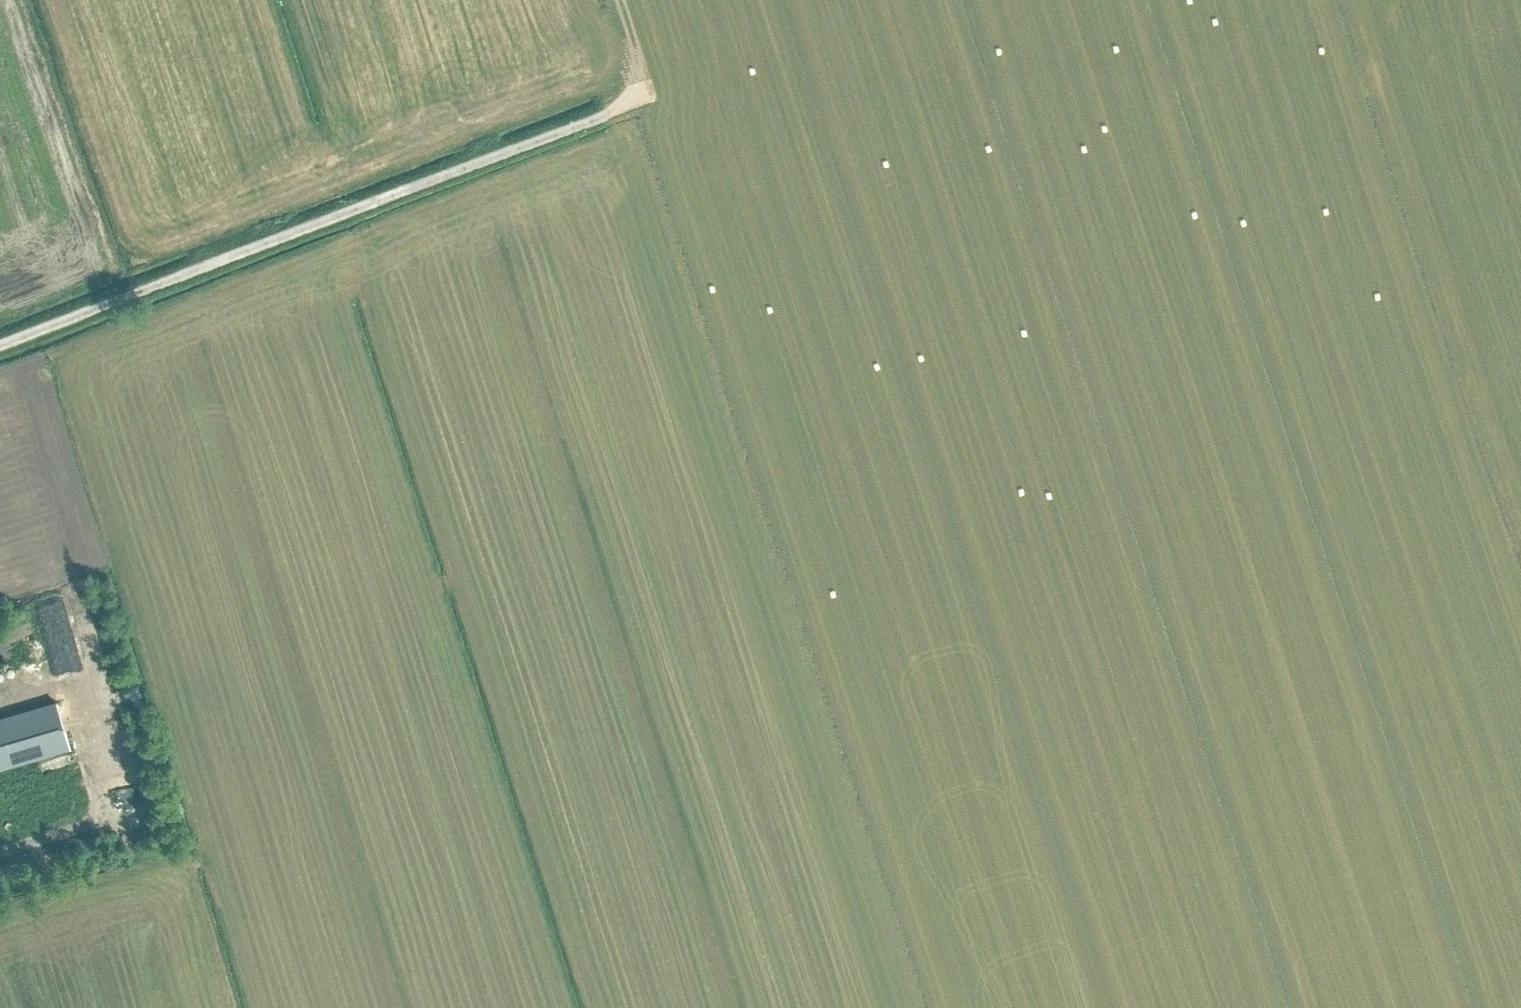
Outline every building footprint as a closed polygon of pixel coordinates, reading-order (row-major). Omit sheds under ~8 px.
[(55,646),(83,639),(74,606),(48,612),(52,626),(70,621),(73,633),(53,638),(55,646)] [(55,702),(0,718),(0,767),(68,745),(55,702)]
